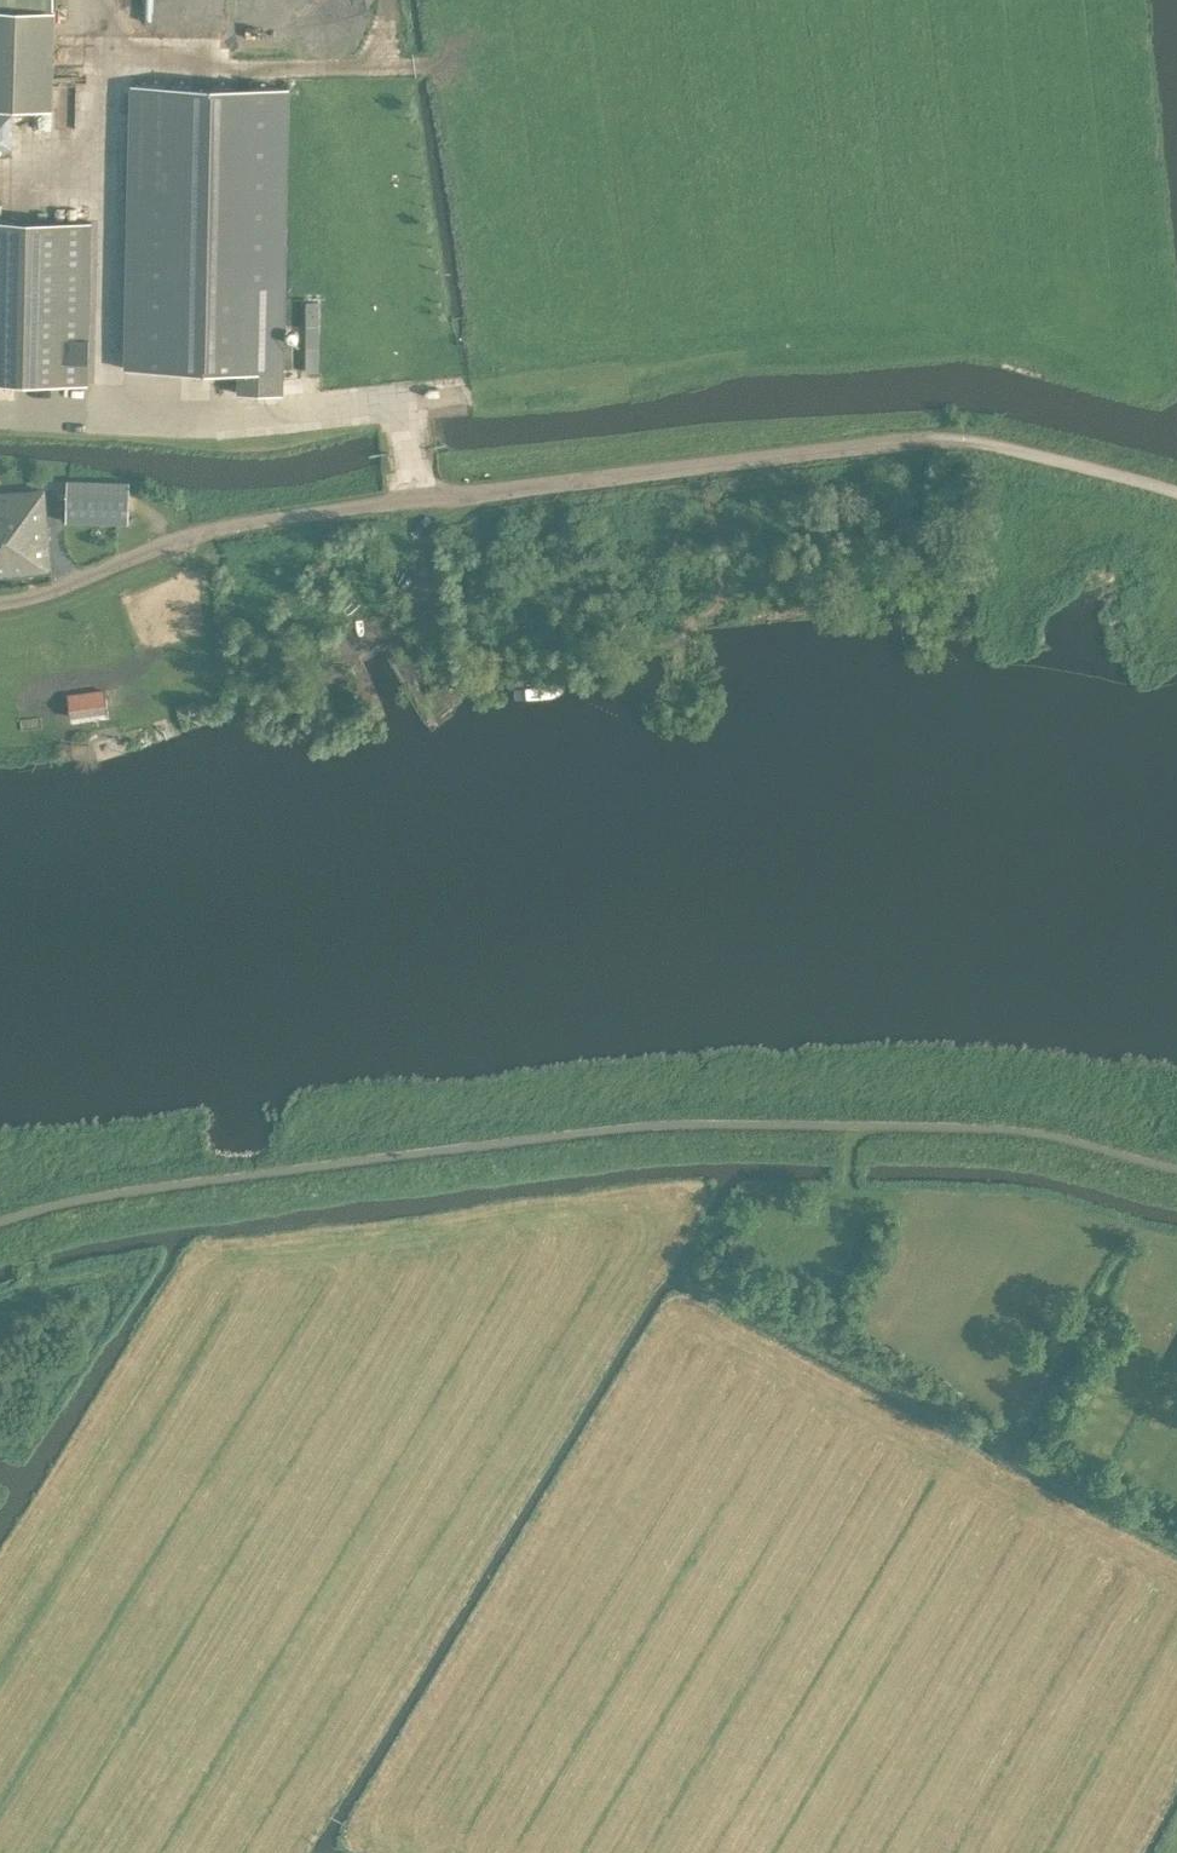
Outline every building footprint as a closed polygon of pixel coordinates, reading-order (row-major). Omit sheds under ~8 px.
[(51,111),(55,12),(0,11),(0,109),(51,111)] [(54,126),(78,127),(80,85),(55,84),(54,126)] [(134,85),(129,369),(239,371),(239,393),(280,393),(286,88),(134,85)] [(89,326),(91,222),(0,220),(0,384),(88,385),(89,326)] [(321,327),(307,327),(307,370),(321,370),(321,327)] [(67,488),(65,539),(128,539),(128,518),(156,518),(156,493),(129,491),(129,490),(67,488)] [(28,572),(49,570),(51,569),(45,491),(0,495),(0,575),(28,572)] [(36,694),(37,707),(52,706),(51,693),(36,694)]
